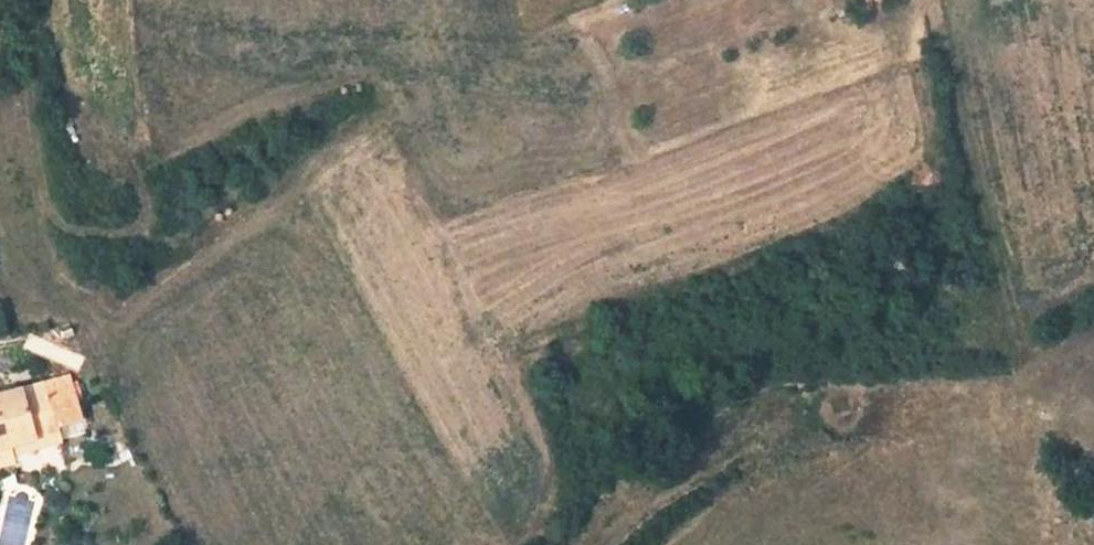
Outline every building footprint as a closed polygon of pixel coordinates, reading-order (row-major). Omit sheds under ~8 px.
[(35,381),(0,392),(0,457),(9,454),(28,448),(22,430),(47,420),(35,381)]
